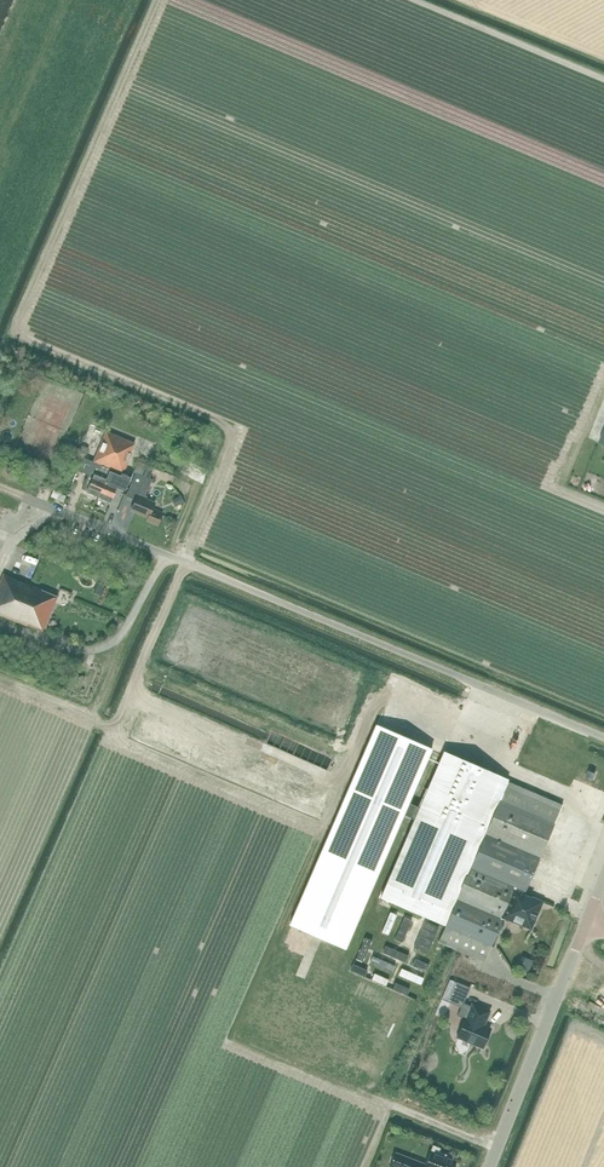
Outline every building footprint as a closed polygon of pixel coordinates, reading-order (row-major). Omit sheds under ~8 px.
[(82,489),(86,491),(86,492),(110,502),(117,487),(125,491),(131,478),(123,474),(132,453),(131,453),(135,444),(106,431),(93,462),(84,458),(79,470),(93,476),(91,482),(86,480),(84,480),(81,488),(82,489)] [(81,446),(79,451),(86,455),(89,449),(81,446)] [(136,472),(129,490),(138,494),(131,510),(148,518),(147,520),(158,525),(164,512),(154,508),(156,503),(147,499),(145,496),(152,479),(146,476),(147,473),(150,474),(154,465),(139,459),(134,472),(136,472)] [(53,491),(51,497),(63,502),(66,496),(53,491)] [(50,593),(3,574),(0,581),(0,615),(43,632),(57,596),(50,593)] [(485,962),(504,919),(502,918),(514,890),(513,889),(514,887),(525,892),(562,805),(444,754),(420,808),(409,803),(433,749),(376,725),(289,925),(345,949),(404,814),(415,819),(381,898),(446,926),(439,942),(485,962)] [(592,783),(596,774),(589,770),(584,780),(592,783)] [(502,918),(504,919),(504,918),(531,930),(543,902),(514,890),(502,918)] [(393,932),(402,934),(407,912),(398,910),(393,932)] [(404,937),(414,940),(421,918),(411,915),(404,937)] [(301,957),(307,960),(314,942),(308,940),(301,957)] [(451,980),(437,1011),(443,1014),(448,1002),(461,1008),(458,1015),(466,1019),(465,1019),(457,1037),(482,1048),(490,1029),(483,1026),(489,1012),(472,1005),(472,1006),(464,1003),(470,988),(457,982),(451,980)] [(417,994),(427,998),(429,992),(420,988),(417,994)] [(433,1145),(426,1164),(395,1152),(390,1166),(394,1166),(454,1166),(456,1161),(447,1158),(448,1155),(439,1152),(440,1148),(433,1145)]
